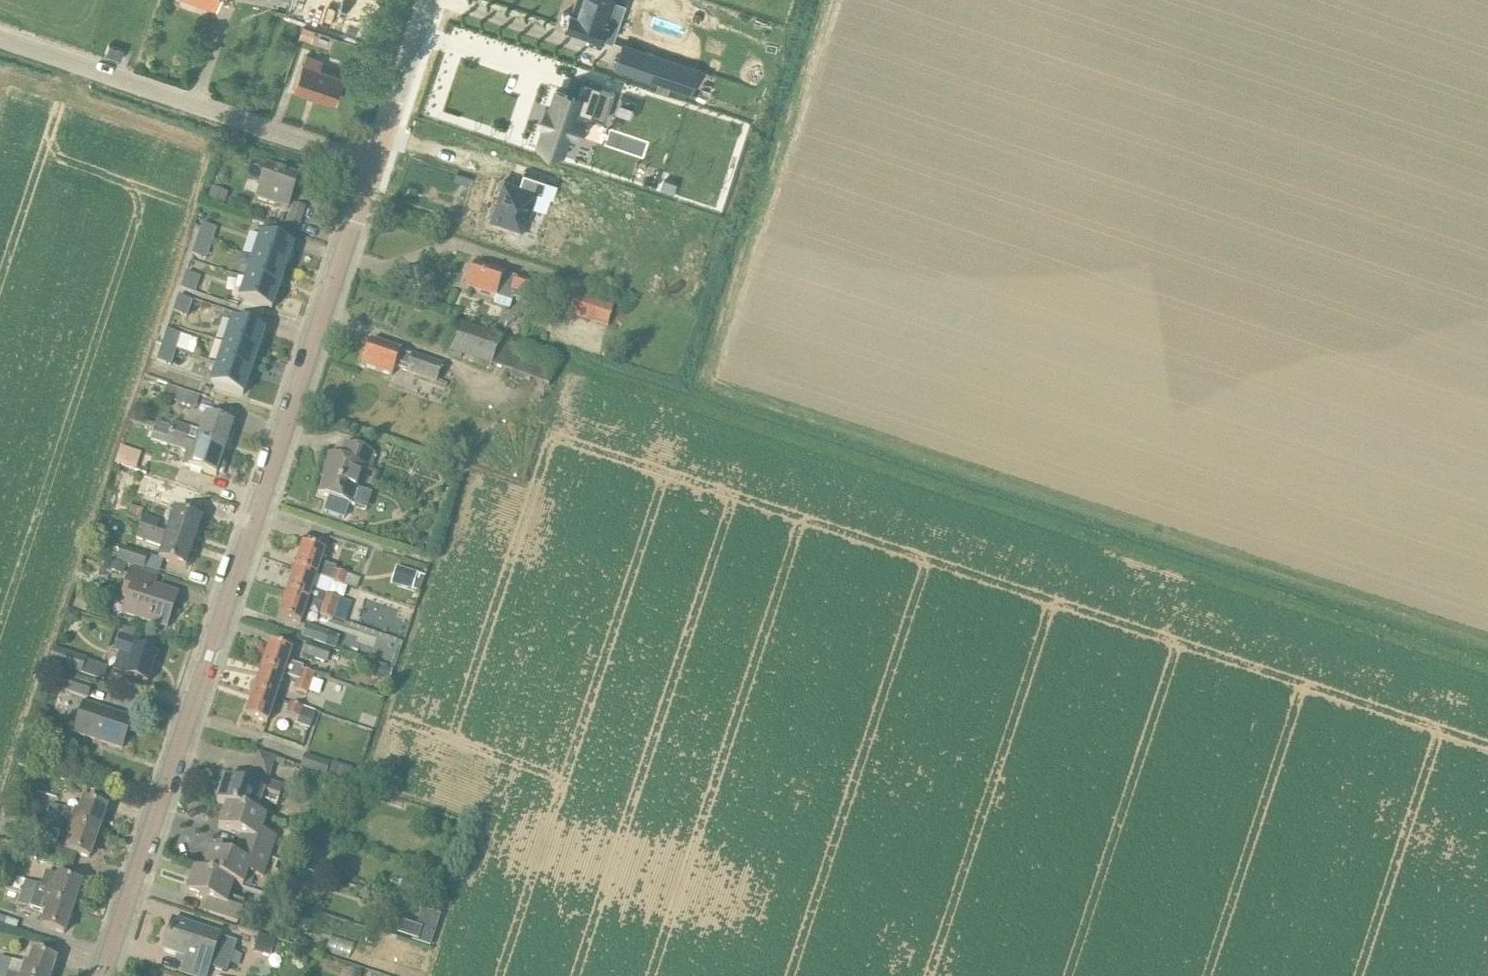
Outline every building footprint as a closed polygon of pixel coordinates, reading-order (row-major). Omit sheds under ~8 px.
[(613,0),(575,0),(572,10),(569,9),(564,25),(602,38),(615,0),(613,0)] [(302,25),(298,37),(311,42),(315,29),(302,25)] [(622,42),(613,68),(658,84),(656,89),(667,93),(669,87),(691,95),(700,68),(622,42)] [(106,52),(105,54),(120,59),(121,59),(124,50),(109,45),(106,52)] [(303,64),(294,89),(334,103),(343,77),(319,69),(322,61),(306,55),(304,64),(303,64)] [(544,127),(538,144),(562,152),(568,135),(572,136),(577,138),(583,119),(578,118),(580,113),(591,117),(605,121),(610,106),(615,92),(602,87),(581,80),(575,97),(556,91),(550,108),(548,108),(542,126),(544,127)] [(281,199),(290,203),(299,177),(267,166),(256,198),(279,205),(281,199)] [(519,187),(503,182),(488,230),(520,240),(535,193),(541,195),(545,182),(543,181),(523,175),(519,187)] [(676,183),(664,180),(661,190),(673,194),(676,183)] [(211,188),(207,203),(223,208),(228,193),(211,188)] [(294,203),(284,232),(296,236),(298,231),(306,207),(294,203)] [(203,223),(198,239),(212,243),(217,228),(203,223)] [(293,247),(274,240),(260,236),(253,257),(286,268),(293,247)] [(207,258),(212,243),(198,239),(193,254),(207,258)] [(286,268),(253,257),(246,278),(279,289),(286,268)] [(466,288),(485,294),(496,297),(494,304),(510,309),(513,298),(527,303),(533,283),(474,264),(466,288)] [(186,272),(182,288),(195,292),(200,276),(186,272)] [(279,289),(246,278),(239,299),(272,309),(279,289)] [(569,316),(608,328),(615,301),(578,289),(569,316)] [(193,300),(179,296),(174,312),(188,316),(193,300)] [(225,343),(257,354),(264,332),(232,321),(225,343)] [(558,360),(551,357),(455,321),(445,352),(491,368),(492,366),(540,385),(549,388),(558,360)] [(168,330),(163,345),(176,349),(181,334),(168,330)] [(362,365),(381,371),(392,375),(395,367),(407,370),(406,372),(437,382),(443,365),(370,340),(362,365)] [(218,364),(250,375),(257,354),(225,343),(218,364)] [(172,364),(176,349),(163,345),(159,360),(172,364)] [(211,384),(224,389),(243,395),(250,375),(218,364),(211,384)] [(168,386),(164,398),(197,408),(200,396),(168,386)] [(196,441),(225,451),(233,425),(205,416),(196,441)] [(170,432),(185,438),(189,428),(173,423),(170,432)] [(181,464),(197,469),(216,476),(225,451),(196,441),(185,438),(170,432),(155,427),(152,439),(172,445),(173,444),(182,447),(183,446),(187,448),(181,464)] [(320,494),(339,501),(350,504),(362,468),(368,470),(373,454),(364,451),(345,445),(341,459),(329,455),(324,470),(327,471),(320,494)] [(122,446),(116,464),(136,471),(141,453),(122,446)] [(152,476),(147,493),(191,508),(196,490),(152,476)] [(166,535),(194,544),(202,520),(174,511),(167,534),(166,535)] [(111,518),(101,515),(97,527),(107,531),(111,518)] [(155,531),(156,531),(159,522),(143,517),(140,527),(155,531)] [(159,558),(167,561),(186,567),(194,544),(166,535),(167,534),(156,531),(155,531),(140,527),(137,538),(163,547),(159,558)] [(422,541),(419,548),(429,551),(433,541),(428,539),(422,541)] [(317,576),(356,590),(360,580),(336,571),(337,568),(321,563),(325,551),(303,544),(295,568),(317,576)] [(142,569),(146,556),(121,548),(117,562),(142,569)] [(108,561),(106,570),(124,575),(126,566),(108,561)] [(419,575),(420,574),(397,566),(391,584),(414,592),(414,591),(420,593),(425,577),(419,575)] [(317,576),(295,568),(287,592),(349,613),(352,603),(312,590),(317,576)] [(123,613),(147,621),(166,627),(176,597),(152,589),(156,577),(131,569),(122,596),(128,598),(123,613)] [(279,617),(298,623),(301,624),(305,609),(345,623),(349,613),(287,592),(279,617)] [(67,610),(63,622),(70,625),(77,621),(79,614),(67,610)] [(306,624),(302,637),(325,645),(329,632),(306,624)] [(119,652),(113,672),(124,675),(129,677),(148,683),(157,655),(136,648),(139,641),(134,640),(136,632),(125,628),(123,636),(120,635),(115,651),(119,652)] [(327,662),(331,650),(305,642),(302,654),(327,662)] [(312,684),(315,675),(302,671),(303,667),(287,662),(291,650),(270,643),(262,668),(282,674),(298,680),(312,684)] [(108,667),(86,659),(56,648),(51,663),(81,674),(104,681),(108,667)] [(391,682),(393,670),(376,667),(374,679),(391,682)] [(282,674),(262,668),(254,691),(275,698),(282,674)] [(70,673),(64,691),(88,699),(92,690),(88,689),(91,681),(70,673)] [(298,680),(295,690),(295,691),(309,695),(310,692),(312,684),(298,680)] [(246,716),(265,722),(266,722),(275,698),(254,691),(246,716)] [(289,714),(298,717),(296,723),(310,728),(316,711),(292,703),(289,714)] [(74,732),(103,742),(122,748),(131,720),(84,704),(74,732)] [(38,706),(33,720),(45,723),(50,710),(38,706)] [(225,779),(217,801),(266,818),(267,817),(257,814),(262,801),(277,806),(284,786),(274,783),(269,781),(274,763),(276,758),(276,757),(266,754),(258,752),(250,775),(247,786),(225,779)] [(303,767),(327,775),(330,764),(306,756),(303,767)] [(334,763),(330,775),(349,781),(352,769),(334,763)] [(10,788),(7,799),(17,802),(20,791),(10,788)] [(106,808),(87,802),(84,800),(79,813),(51,804),(47,816),(98,833),(106,808)] [(246,837),(242,848),(271,858),(278,837),(262,832),(266,818),(217,801),(217,802),(226,806),(219,828),(246,837)] [(60,833),(55,846),(90,858),(98,833),(47,816),(43,827),(60,833)] [(8,866),(14,847),(4,844),(0,843),(0,863),(8,866)] [(194,870),(244,886),(248,873),(264,878),(271,858),(242,848),(238,859),(211,850),(204,873),(194,870)] [(274,859),(270,868),(286,873),(288,865),(289,864),(274,859)] [(244,886),(194,870),(187,893),(213,902),(209,913),(239,923),(245,902),(229,897),(234,884),(244,887),(244,886)] [(41,886),(17,879),(13,889),(22,891),(73,908),(81,884),(45,872),(41,886)] [(18,903),(42,911),(47,912),(42,926),(64,934),(73,908),(22,891),(21,894),(8,891),(5,899),(18,903)] [(402,923),(398,935),(430,946),(440,916),(423,911),(418,928),(402,923)] [(163,951),(185,958),(181,972),(194,975),(207,975),(210,967),(226,972),(231,958),(236,943),(220,937),(221,935),(193,925),(174,919),(163,951)] [(258,934),(253,951),(270,957),(276,940),(258,934)] [(23,975),(50,975),(56,960),(34,953),(30,965),(26,963),(25,964),(3,956),(0,965),(0,969),(22,975),(23,975)]
